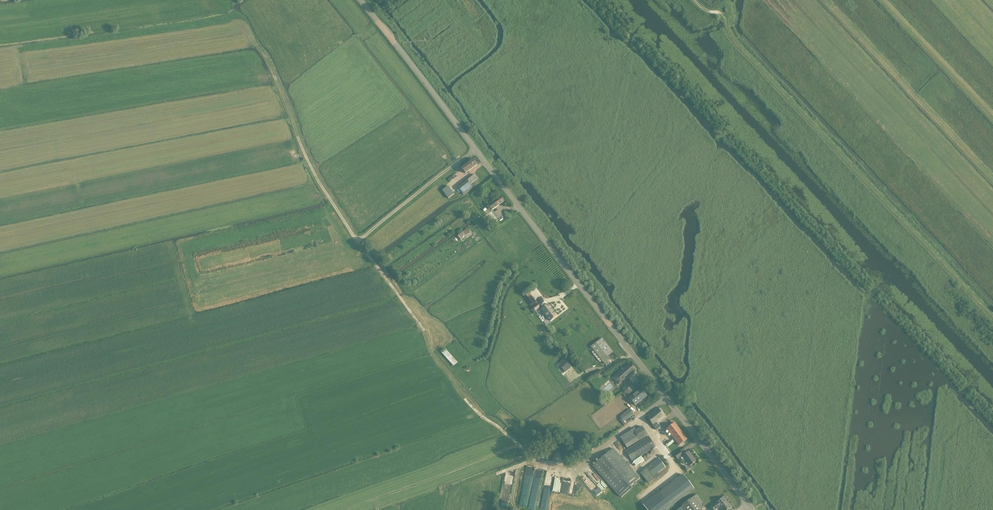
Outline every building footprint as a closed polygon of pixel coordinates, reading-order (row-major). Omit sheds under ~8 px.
[(466,173),(478,165),(473,159),(461,168),(466,173)] [(470,178),(458,188),(464,195),(473,187),(471,184),(478,178),(475,175),(470,178)] [(449,199),(454,194),(448,186),(442,191),(449,199)] [(492,210),(504,201),(501,196),(494,201),(489,206),(488,206),(489,208),(490,207),(492,210)] [(468,229),(458,236),(461,240),(470,233),(468,229)] [(550,321),(557,316),(548,305),(542,310),(550,321)] [(602,338),(591,347),(594,350),(591,352),(600,362),(602,360),(605,364),(610,360),(608,356),(613,352),(602,338)] [(446,349),(442,353),(454,366),(458,362),(446,349)] [(562,363),(559,365),(565,373),(571,368),(564,359),(561,362),(562,363)] [(624,367),(612,378),(618,384),(623,380),(624,381),(637,370),(631,363),(625,367),(624,367)] [(602,388),(606,393),(614,387),(610,382),(602,388)] [(635,392),(631,382),(622,386),(626,395),(635,392)] [(635,406),(647,396),(641,388),(629,398),(635,406)] [(658,407),(646,416),(654,427),(657,430),(661,427),(658,424),(665,417),(658,407)] [(630,409),(620,416),(621,419),(620,420),(624,425),(625,424),(624,422),(634,415),(634,414),(630,409)] [(679,445),(687,439),(675,423),(667,429),(679,445)] [(634,428),(620,437),(627,448),(640,440),(648,435),(642,426),(636,430),(634,428)] [(664,431),(658,437),(663,443),(670,437),(664,431)] [(633,462),(655,447),(649,437),(626,451),(633,462)] [(675,441),(667,447),(671,452),(679,447),(675,441)] [(557,445),(549,443),(545,459),(552,462),(557,445)] [(640,478),(613,448),(592,466),(619,496),(620,496),(621,497),(631,489),(629,488),(640,478)] [(689,452),(682,457),(690,466),(693,464),(694,464),(693,463),(696,461),(689,452)] [(647,468),(640,473),(649,484),(655,478),(659,475),(658,473),(665,467),(659,458),(647,468)] [(535,471),(526,470),(519,506),(536,509),(543,470),(535,469),(535,471)] [(670,507),(694,489),(683,475),(659,493),(670,507)] [(552,491),(560,492),(562,481),(554,480),(552,491)] [(511,488),(506,485),(501,494),(506,497),(511,488)] [(547,509),(550,488),(544,487),(543,495),(547,496),(546,501),(542,500),(540,508),(547,509)] [(698,506),(703,502),(697,495),(692,499),(692,498),(682,506),(677,509),(701,509),(698,506)] [(712,507),(714,509),(715,509),(720,506),(723,509),(727,509),(731,507),(723,497),(717,502),(717,503),(712,507)]
